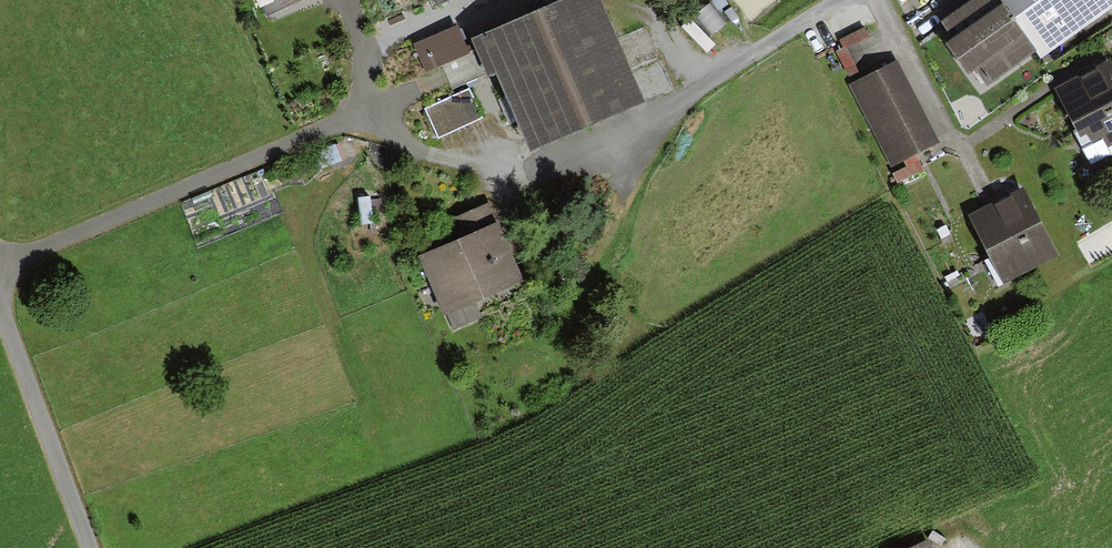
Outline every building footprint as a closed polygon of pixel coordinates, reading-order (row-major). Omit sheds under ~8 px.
[(287,8),(306,0),(284,0),(287,8)] [(599,0),(582,0),(483,42),(532,157),(645,110),(599,0)] [(988,91),(1036,56),(1043,65),(1111,15),(1111,0),(982,0),(943,29),(988,91)] [(837,36),(849,66),(880,54),(868,24),(837,36)] [(458,28),(414,46),(425,74),(469,56),(458,28)] [(1065,92),(1096,154),(1111,146),(1111,68),(1065,92)] [(900,69),(856,91),(895,170),(939,148),(900,69)] [(440,135),(486,113),(472,83),(426,105),(440,135)] [(1022,195),(976,218),(1009,285),(1056,262),(1022,195)] [(509,214),(436,246),(460,302),(533,270),(509,214)]
